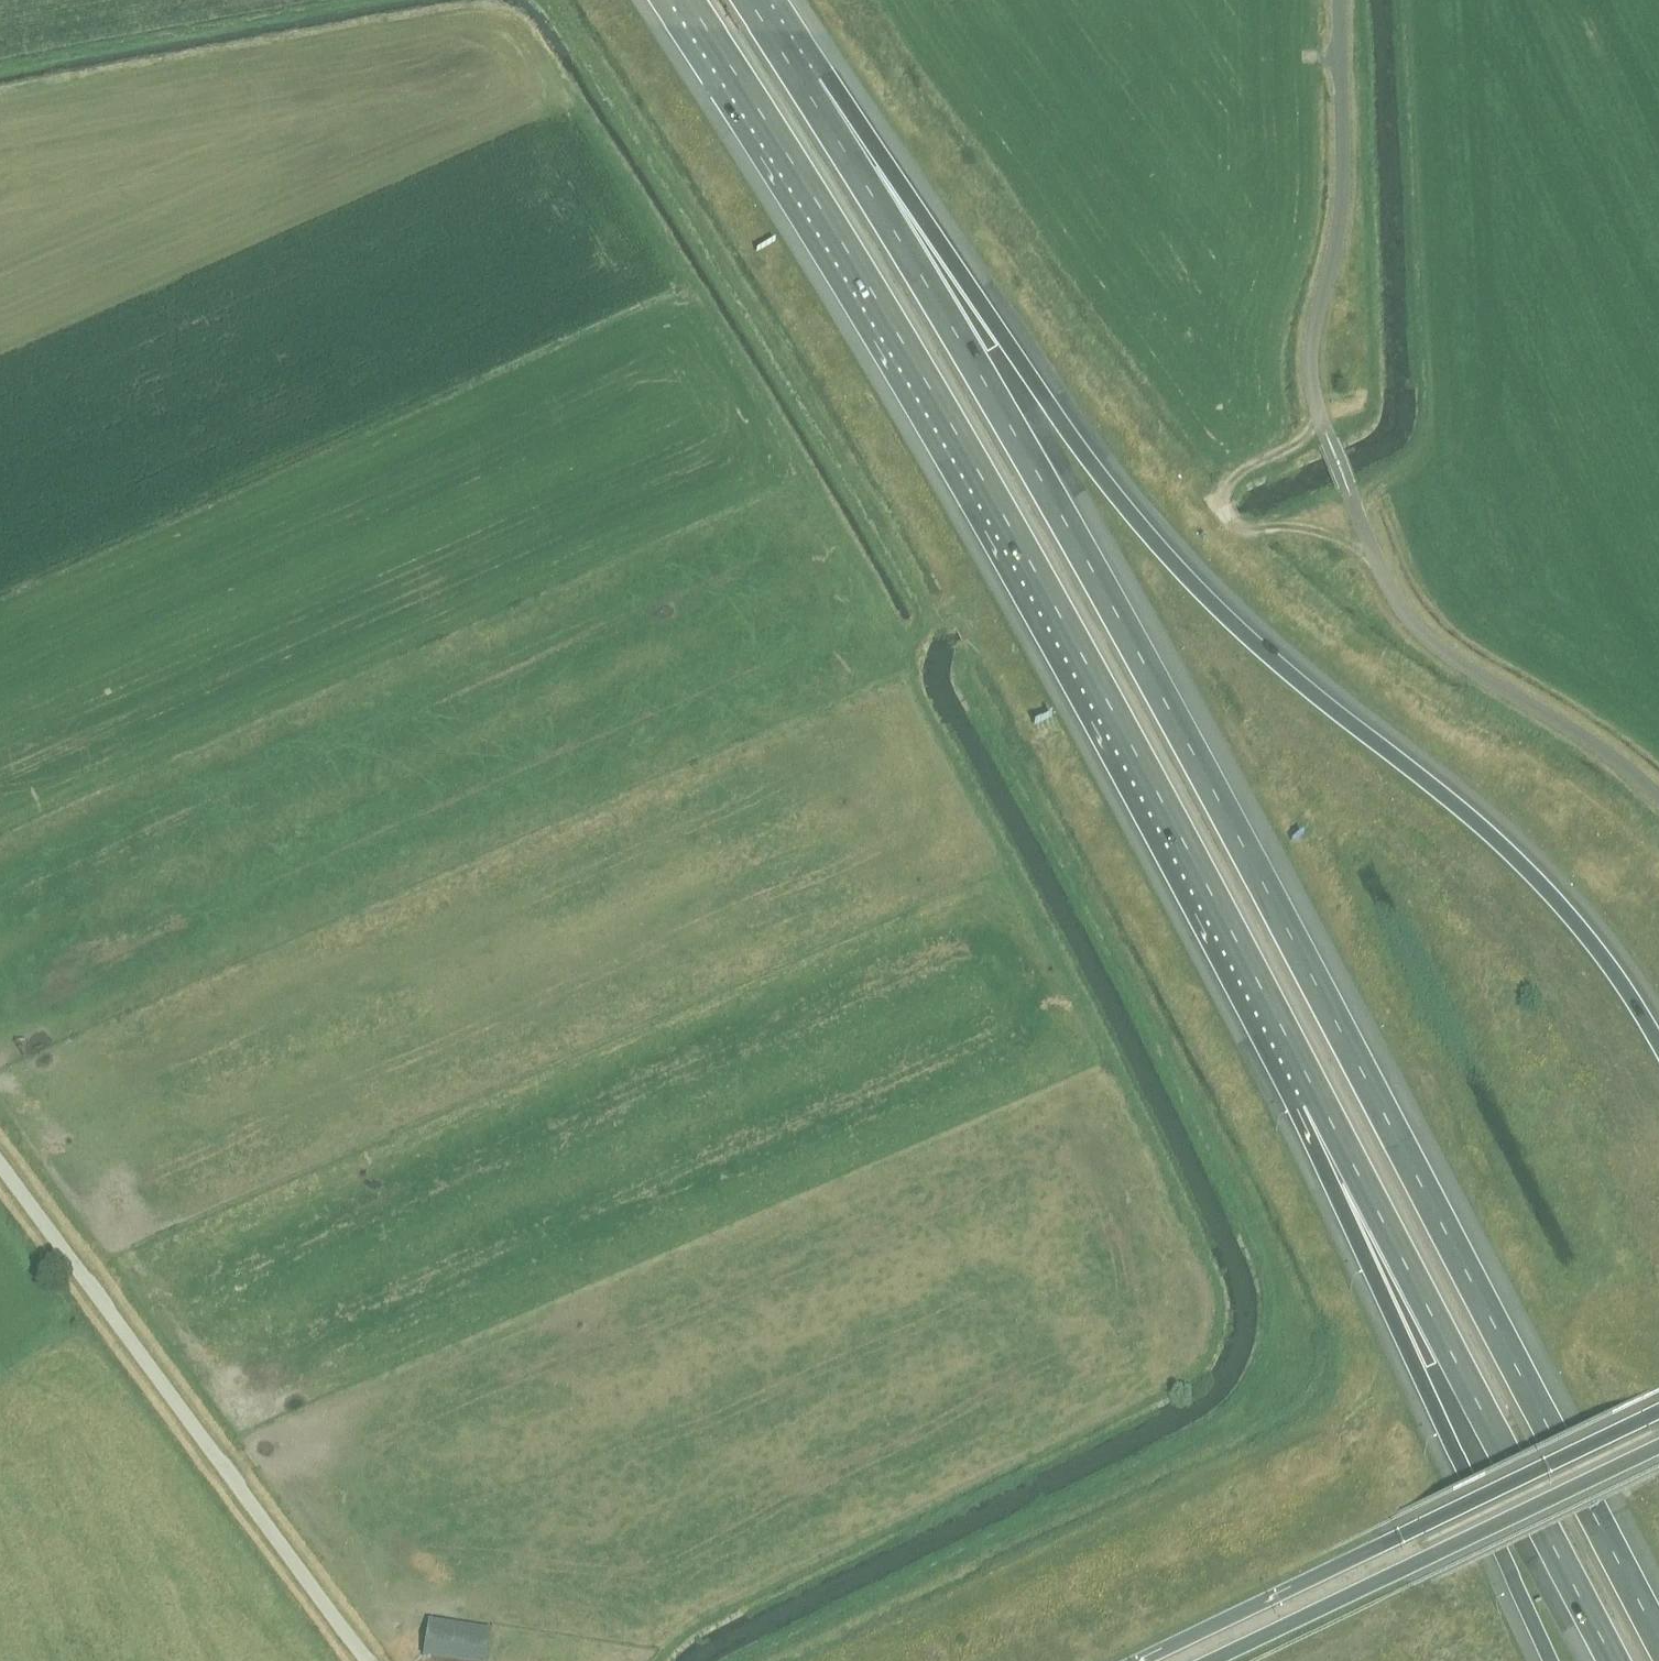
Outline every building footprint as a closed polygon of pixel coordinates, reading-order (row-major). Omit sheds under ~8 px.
[(453,1660),(485,1660),(490,1630),(429,1621),(423,1657),(453,1660)]
